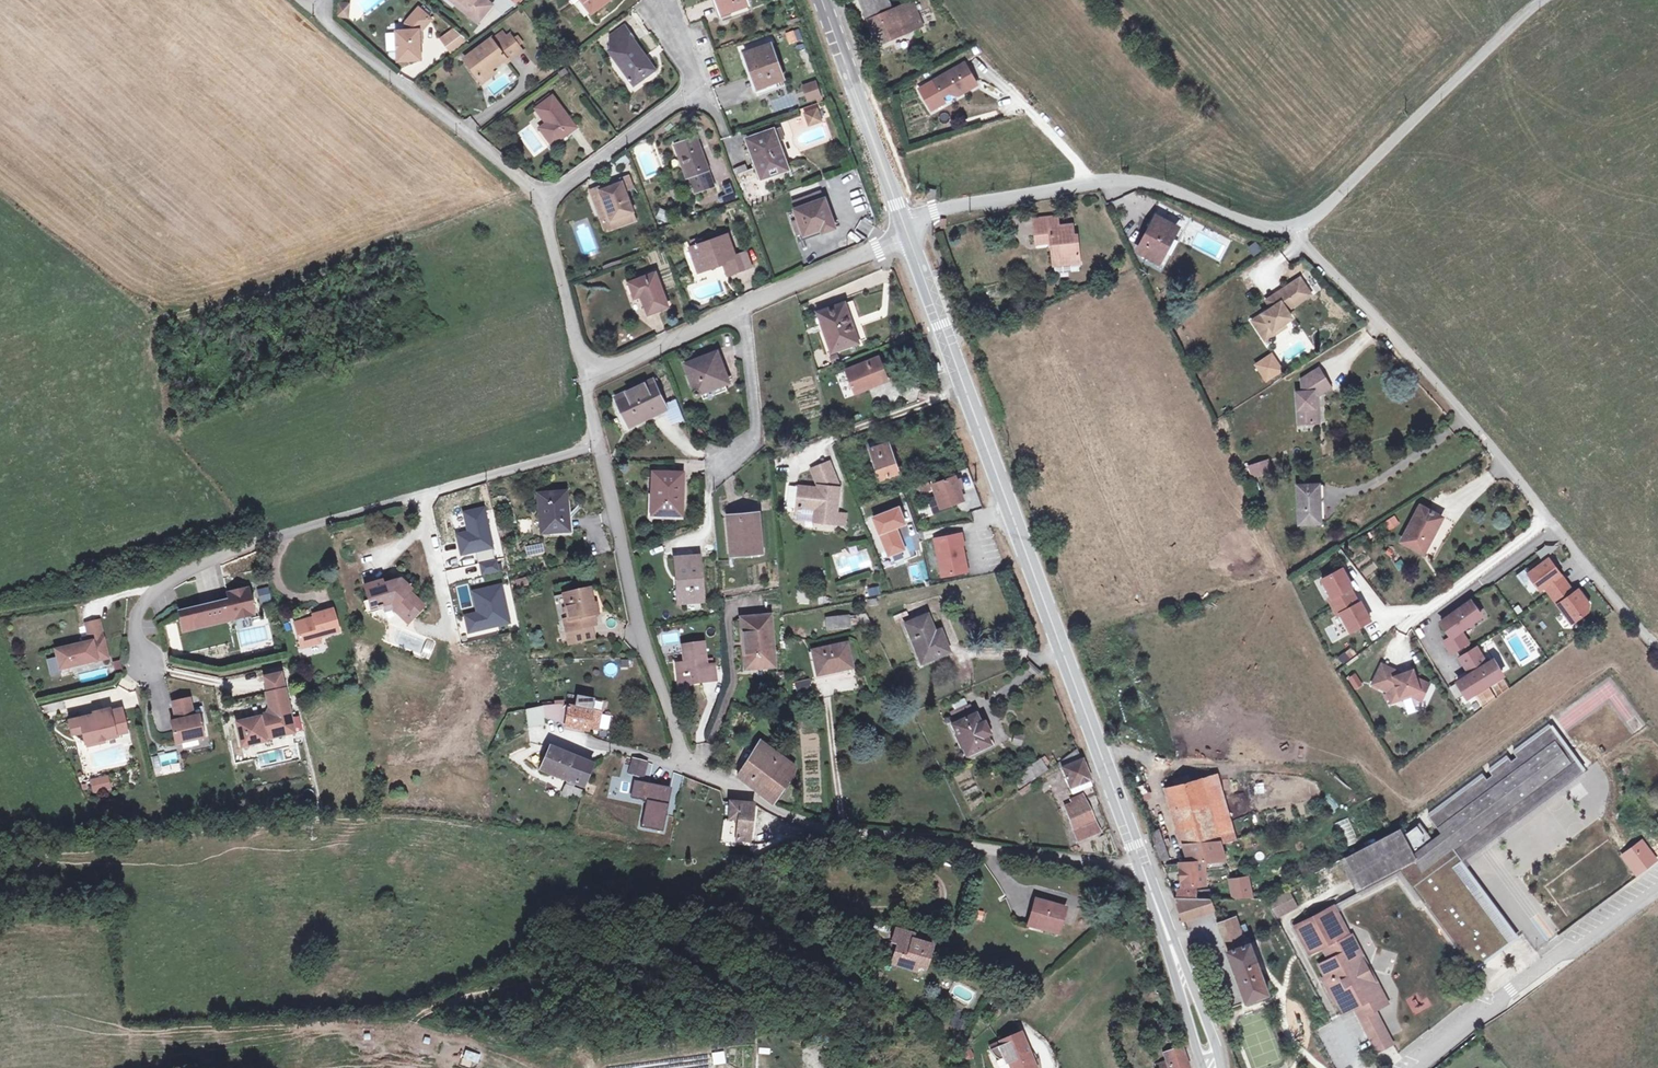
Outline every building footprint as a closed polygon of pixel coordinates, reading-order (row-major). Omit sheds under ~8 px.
[(455,3),(477,21),(491,4),(486,0),(458,0),(455,3)] [(591,12),(607,0),(582,0),(591,12)] [(723,14),(730,11),(744,6),(748,5),(746,0),(718,0),(723,14)] [(868,20),(893,9),(889,0),(860,0),(868,20)] [(893,9),(868,20),(878,44),(923,25),(913,1),(893,9)] [(351,5),(340,3),(339,16),(349,17),(351,5)] [(744,6),(730,11),(732,16),(746,11),(744,6)] [(406,28),(397,29),(399,59),(421,57),(420,40),(419,28),(422,27),(431,19),(418,7),(406,20),(406,28)] [(785,33),(789,44),(802,39),(798,28),(785,33)] [(458,31),(447,39),(459,50),(468,41),(458,31)] [(490,40),(465,58),(478,76),(492,66),(504,58),(506,63),(521,52),(508,33),(493,44),(490,40)] [(631,36),(610,51),(634,83),(647,73),(654,67),(631,36)] [(770,44),(746,54),(758,88),(783,80),(770,44)] [(965,63),(934,81),(920,89),(929,105),(954,90),(958,88),(962,94),(977,85),(965,63)] [(492,66),(478,76),(481,81),(495,71),(492,66)] [(647,73),(634,83),(640,92),(654,82),(647,73)] [(816,82),(803,86),(808,100),(821,95),(816,82)] [(553,96),(537,108),(547,123),(540,128),(553,144),(576,127),(553,96)] [(816,109),(805,114),(809,125),(820,121),(816,109)] [(771,175),(770,172),(786,166),(780,152),(782,151),(779,141),(783,139),(779,129),(748,139),(754,157),(750,158),(754,169),(748,172),(745,166),(736,169),(748,201),(769,194),(763,178),(771,175)] [(692,135),(672,142),(684,173),(687,172),(693,189),(710,182),(692,135)] [(628,177),(622,183),(625,191),(633,188),(628,177)] [(732,182),(720,185),(724,201),(736,198),(732,182)] [(601,191),(592,194),(602,223),(612,219),(615,228),(635,221),(625,191),(622,183),(601,191)] [(930,189),(929,196),(935,197),(937,191),(930,189)] [(793,202),(796,210),(824,199),(822,192),(793,202)] [(797,221),(792,223),(797,235),(804,233),(805,234),(825,226),(826,230),(835,227),(824,199),(796,210),(799,218),(796,219),(797,221)] [(1058,217),(1034,220),(1036,243),(1052,241),(1054,265),(1080,261),(1078,245),(1075,245),(1072,225),(1059,226),(1058,217)] [(1157,218),(1140,250),(1159,261),(1176,228),(1157,218)] [(612,219),(602,223),(606,232),(615,228),(612,219)] [(825,226),(805,234),(806,240),(827,232),(826,230),(825,226)] [(727,233),(689,247),(699,273),(717,266),(715,260),(722,258),(728,274),(744,268),(738,254),(735,255),(727,233)] [(1249,249),(1254,255),(1260,251),(1256,244),(1249,249)] [(747,250),(738,254),(744,268),(753,265),(747,250)] [(655,274),(630,283),(635,295),(641,292),(649,313),(668,306),(660,285),(655,274)] [(1300,279),(1284,289),(1295,305),(1311,295),(1300,279)] [(1284,289),(1267,301),(1272,308),(1281,302),(1287,310),(1295,305),(1284,289)] [(1272,308),(1253,321),(1264,337),(1284,323),(1292,318),(1287,310),(1281,302),(1272,308)] [(845,304),(820,313),(833,351),(858,343),(845,304)] [(1284,323),(1264,337),(1266,340),(1286,326),(1284,323)] [(717,352),(685,364),(695,390),(693,392),(693,396),(695,397),(698,397),(700,396),(701,395),(700,393),(725,384),(721,373),(725,371),(717,352)] [(1266,360),(1275,374),(1282,369),(1273,356),(1266,360)] [(879,358),(847,370),(856,391),(887,380),(879,358)] [(1266,360),(1259,365),(1268,379),(1275,374),(1266,360)] [(1303,392),(1297,392),(1299,424),(1319,423),(1318,408),(1315,408),(1314,392),(1328,383),(1320,369),(1302,379),(1303,392)] [(653,380),(617,398),(629,424),(647,415),(649,418),(666,410),(667,409),(665,406),(653,380)] [(1328,383),(1314,392),(1315,408),(1318,408),(1318,396),(1331,387),(1328,383)] [(725,384),(700,393),(701,395),(703,399),(727,390),(725,384)] [(676,401),(665,406),(667,409),(666,410),(672,424),(683,419),(676,401)] [(868,443),(870,450),(879,447),(877,440),(868,443)] [(870,450),(867,451),(877,481),(895,474),(885,445),(879,447),(870,450)] [(829,461),(812,469),(818,485),(827,482),(823,472),(832,468),(829,461)] [(1266,462),(1251,467),(1254,475),(1268,471),(1266,462)] [(799,486),(797,508),(815,510),(815,514),(814,522),(836,524),(837,514),(840,488),(832,468),(823,472),(827,482),(818,485),(818,488),(799,486)] [(682,475),(653,474),(652,514),(679,515),(680,498),(681,498),(682,475)] [(955,476),(933,484),(941,507),(964,499),(960,488),(957,481),(955,476)] [(928,482),(918,485),(921,492),(930,489),(928,482)] [(789,485),(787,507),(797,508),(799,486),(789,485)] [(1322,485),(1298,486),(1300,523),(1321,522),(1319,496),(1323,496),(1322,485)] [(565,493),(538,495),(541,533),(566,531),(564,514),(567,514),(565,493)] [(466,529),(455,532),(460,556),(493,548),(484,506),(462,511),(466,529)] [(1421,507),(1402,541),(1424,552),(1442,518),(1421,507)] [(901,511),(875,521),(890,559),(906,553),(900,535),(898,536),(896,531),(898,531),(908,527),(901,511)] [(758,514),(729,517),(733,554),(762,552),(758,514)] [(837,514),(836,524),(845,525),(846,515),(837,514)] [(1398,524),(1393,516),(1386,521),(1391,528),(1398,524)] [(961,534),(935,539),(943,576),(967,571),(965,561),(964,562),(963,558),(965,558),(962,544),(963,544),(961,534)] [(526,556),(544,554),(543,544),(525,546),(526,556)] [(699,558),(674,561),(677,583),(683,582),(685,604),(704,601),(699,558)] [(1589,603),(1578,589),(1574,592),(1566,581),(1549,558),(1528,573),(1532,578),(1540,589),(1544,586),(1550,593),(1571,622),(1587,610),(1589,603)] [(496,559),(479,563),(482,576),(499,572),(496,559)] [(1329,598),(1333,606),(1354,596),(1350,588),(1352,587),(1342,569),(1322,579),(1332,597),(1329,598)] [(1517,575),(1524,584),(1532,578),(1528,573),(1525,569),(1517,575)] [(515,580),(517,588),(528,585),(526,577),(515,580)] [(381,583),(366,588),(370,601),(372,609),(383,606),(392,603),(410,621),(423,607),(397,582),(382,587),(381,583)] [(683,582),(677,583),(679,604),(685,604),(683,582)] [(511,624),(502,583),(471,590),(476,612),(463,614),(468,634),(511,624)] [(587,589),(563,596),(570,620),(564,621),(567,631),(590,626),(595,625),(593,615),(597,613),(595,604),(591,605),(587,589)] [(878,589),(866,590),(867,597),(879,596),(878,589)] [(229,601),(191,610),(195,627),(254,614),(248,590),(228,595),(229,601)] [(1358,603),(1354,596),(1333,606),(1338,615),(1340,613),(1350,631),(1370,620),(1360,602),(1358,603)] [(1452,654),(1469,643),(1462,632),(1471,625),(1470,623),(1479,617),(1469,602),(1441,622),(1451,636),(1444,641),(1452,654)] [(392,603),(383,606),(385,612),(392,609),(408,624),(410,621),(392,603)] [(195,627),(191,610),(178,614),(182,631),(195,627)] [(315,620),(296,626),(302,648),(321,642),(320,637),(339,632),(333,610),(313,615),(314,618),(315,620)] [(773,616),(743,619),(746,668),(776,666),(773,616)] [(927,616),(906,625),(919,659),(935,652),(938,657),(948,653),(940,633),(935,634),(927,616)] [(847,617),(827,619),(828,628),(848,626),(847,617)] [(314,618),(295,623),(296,626),(315,620),(314,618)] [(61,668),(72,666),(73,669),(85,666),(85,663),(107,657),(98,622),(87,625),(91,643),(68,649),(67,645),(56,648),(61,668)] [(590,626),(567,631),(570,644),(593,639),(590,626)] [(1483,643),(1486,652),(1496,648),(1492,639),(1483,643)] [(684,663),(676,664),(678,677),(686,676),(687,684),(697,682),(697,681),(702,680),(702,682),(716,680),(714,666),(706,667),(703,643),(682,646),(684,663)] [(848,645),(814,653),(819,677),(853,669),(848,645)] [(1485,660),(1477,647),(1460,657),(1468,671),(1469,670),(1472,674),(1458,682),(1467,697),(1501,676),(1492,661),(1486,665),(1484,661),(1485,660)] [(1343,664),(1351,660),(1346,651),(1338,655),(1343,664)] [(935,652),(919,659),(921,664),(938,657),(935,652)] [(119,663),(113,665),(115,674),(121,672),(119,663)] [(1382,664),(1380,669),(1394,675),(1394,676),(1402,674),(1382,664)] [(1380,669),(1373,684),(1387,690),(1388,692),(1390,699),(1391,702),(1401,698),(1401,695),(1410,692),(1411,694),(1421,699),(1429,684),(1419,679),(1417,680),(1413,670),(1402,674),(1394,676),(1394,675),(1380,669)] [(1357,672),(1348,676),(1354,690),(1363,686),(1357,672)] [(245,720),(237,722),(242,747),(266,741),(266,739),(295,732),(281,674),(265,677),(268,693),(270,693),(274,707),(269,717),(261,719),(261,717),(252,719),(253,721),(245,723),(245,720)] [(686,676),(678,677),(679,685),(687,684),(686,676)] [(796,694),(811,691),(809,679),(794,682),(796,694)] [(270,693),(268,693),(267,694),(270,707),(266,714),(260,715),(261,717),(261,719),(269,717),(274,707),(270,693)] [(602,712),(593,711),(596,698),(577,695),(575,707),(559,704),(542,706),(544,717),(564,723),(598,729),(602,712)] [(185,702),(167,706),(171,724),(173,733),(168,735),(171,747),(198,740),(194,719),(188,720),(187,712),(185,702)] [(542,706),(525,710),(528,726),(545,724),(544,717),(542,706)] [(122,710),(110,713),(109,711),(93,714),(94,716),(79,719),(83,733),(85,745),(88,746),(99,744),(100,741),(115,737),(115,735),(126,732),(122,710)] [(197,710),(187,712),(188,720),(194,719),(198,740),(204,739),(197,710)] [(975,715),(952,726),(957,736),(955,736),(961,748),(962,747),(967,756),(989,745),(985,737),(988,735),(983,724),(980,725),(975,715)] [(83,733),(79,719),(69,722),(72,735),(83,733)] [(1403,835),(1416,860),(1401,868),(1413,888),(1417,884),(1428,899),(1424,903),(1473,971),(1509,943),(1454,868),(1511,824),(1498,807),(1504,802),(1502,800),(1520,786),(1522,788),(1528,784),(1541,802),(1584,770),(1551,726),(1515,753),(1517,757),(1512,761),(1509,757),(1490,771),(1493,775),(1487,779),(1485,775),(1429,815),(1442,832),(1433,839),(1420,822),(1403,835)] [(1023,736),(1015,734),(1013,741),(1021,743),(1023,736)] [(198,741),(182,744),(183,752),(199,749),(198,741)] [(760,742),(756,748),(795,777),(794,767),(760,742)] [(566,780),(575,758),(549,748),(540,770),(566,780)] [(756,748),(738,777),(757,792),(772,804),(785,784),(789,786),(795,777),(756,748)] [(1062,769),(1082,760),(1078,749),(1059,762),(1062,769)] [(575,758),(566,780),(567,780),(576,783),(585,787),(593,766),(575,758)] [(633,759),(629,773),(644,777),(647,763),(633,759)] [(1048,770),(1040,759),(1012,779),(1020,790),(1048,770)] [(1082,760),(1062,769),(1070,789),(1089,781),(1090,780),(1082,762),(1082,760)] [(1216,774),(1202,778),(1214,813),(1220,811),(1223,821),(1230,820),(1216,774)] [(106,777),(92,781),(94,792),(109,789),(106,777)] [(1182,886),(1207,884),(1204,862),(1225,860),(1221,842),(1236,840),(1230,820),(1223,821),(1220,811),(1214,813),(1202,778),(1168,788),(1188,862),(1180,863),(1182,886)] [(672,787),(634,779),(630,797),(646,800),(641,826),(663,831),(672,787)] [(567,780),(562,794),(578,799),(581,790),(574,788),(576,783),(567,780)] [(1091,786),(1089,781),(1070,789),(1072,793),(1091,786)] [(1032,787),(1030,784),(1019,792),(1021,795),(1032,787)] [(1511,824),(1541,802),(1528,784),(1522,788),(1520,786),(1502,800),(1504,802),(1498,807),(1511,824)] [(1152,798),(1150,790),(1140,793),(1142,801),(1152,798)] [(1084,798),(1065,807),(1078,843),(1100,834),(1084,798)] [(754,803),(729,802),(728,820),(737,820),(735,841),(750,842),(754,803)] [(1350,818),(1338,821),(1344,846),(1356,843),(1350,818)] [(1361,888),(1416,860),(1403,835),(1399,829),(1345,857),(1361,888)] [(1607,875),(1622,865),(1606,842),(1591,852),(1607,875)] [(1225,868),(1217,871),(1220,880),(1229,877),(1225,868)] [(1562,907),(1572,921),(1617,888),(1607,874),(1562,907)] [(1323,876),(1304,885),(1311,900),(1326,893),(1322,886),(1327,883),(1323,876)] [(1247,882),(1231,883),(1235,899),(1251,897),(1247,882)] [(1289,888),(1267,900),(1277,918),(1299,907),(1289,888)] [(1177,898),(1210,898),(1210,889),(1196,890),(1197,889),(1178,889),(1178,890),(1177,898)] [(1295,895),(1298,904),(1307,901),(1304,892),(1295,895)] [(1177,898),(1174,898),(1183,921),(1214,911),(1210,898),(1177,898)] [(1340,908),(1353,906),(1351,899),(1339,901),(1340,908)] [(1035,900),(1028,925),(1058,934),(1065,908),(1035,900)] [(1346,933),(1333,907),(1295,927),(1309,953),(1323,945),(1330,960),(1319,965),(1326,978),(1323,979),(1334,1002),(1337,1000),(1344,1013),(1354,1008),(1361,1004),(1366,1014),(1374,1010),(1386,1003),(1351,936),(1343,940),(1340,936),(1346,933)] [(1236,916),(1230,919),(1217,924),(1226,947),(1246,1002),(1269,994),(1248,938),(1245,939),(1236,916)] [(898,948),(894,965),(915,972),(918,961),(927,964),(932,947),(912,941),(914,936),(895,930),(891,942),(897,943),(895,948),(898,948)] [(924,974),(927,964),(918,961),(915,972),(924,974)] [(1415,1014),(1429,1006),(1427,1002),(1416,1008),(1411,998),(1407,1000),(1415,1014)] [(1374,1010),(1366,1014),(1361,1004),(1354,1008),(1377,1052),(1384,1048),(1384,1047),(1381,1043),(1389,1038),(1374,1010)] [(1157,1013),(1150,1017),(1158,1029),(1165,1024),(1157,1013)] [(1166,1028),(1159,1031),(1164,1043),(1172,1040),(1166,1028)] [(1020,1033),(1000,1041),(1001,1045),(995,1048),(990,1050),(991,1052),(993,1054),(996,1057),(1000,1059),(1006,1056),(1011,1067),(1036,1067),(1039,1067),(1039,1063),(1036,1057),(1033,1052),(1028,1046),(1026,1047),(1020,1033)] [(1392,1044),(1389,1038),(1381,1043),(1384,1047),(1384,1048),(1392,1044)] [(1163,1053),(1166,1062),(1155,1066),(1155,1067),(1187,1067),(1180,1047),(1163,1053)] [(475,1053),(464,1050),(461,1066),(471,1067),(475,1053)] [(594,1067),(647,1067),(647,1060),(596,1053),(594,1067)]
